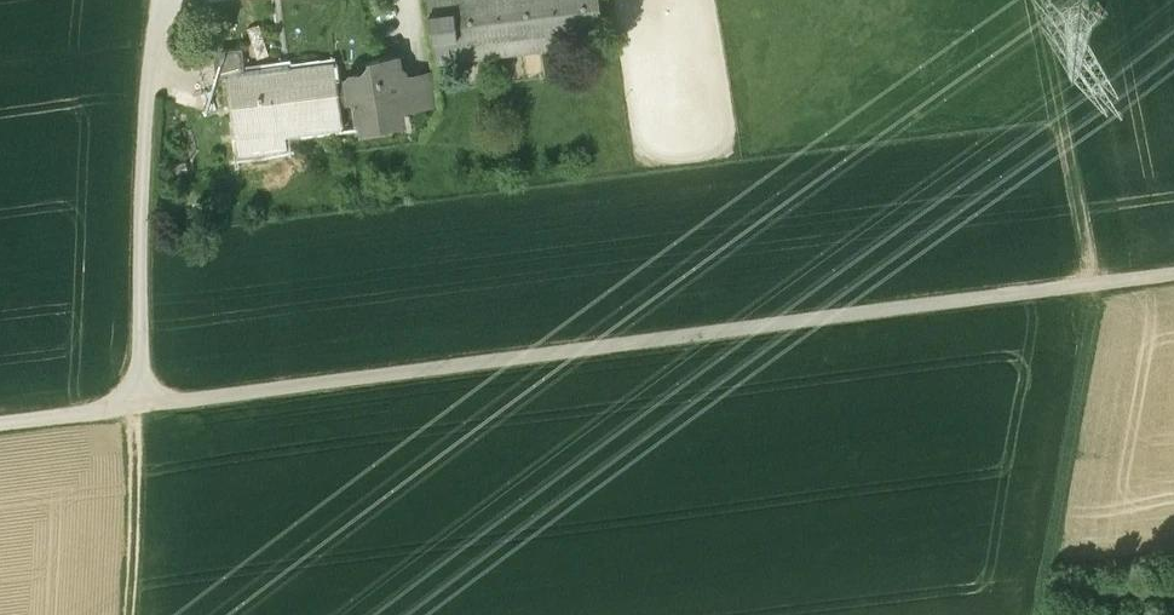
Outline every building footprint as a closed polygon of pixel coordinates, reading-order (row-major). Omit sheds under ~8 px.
[(437,62),(605,41),(600,0),(429,0),(437,62)] [(232,74),(244,72),(242,48),(215,50),(218,78),(233,76),(232,74)] [(436,107),(431,72),(408,76),(407,70),(401,66),(400,56),(370,59),(370,63),(363,71),(351,71),(344,79),(347,102),(354,101),(357,131),(407,124),(405,111),(436,107)] [(341,126),(334,63),(244,72),(232,74),(233,76),(241,153),(287,148),(285,132),(341,126)]
